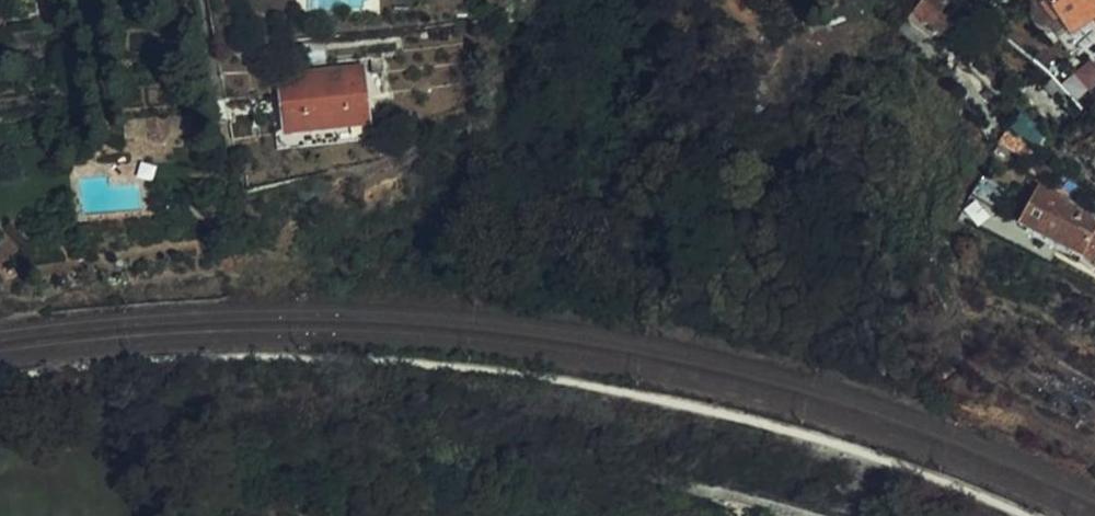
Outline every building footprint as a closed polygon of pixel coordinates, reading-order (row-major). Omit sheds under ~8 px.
[(900,1),(919,16),(933,26),(942,14),(925,1),(926,0),(901,0),(900,1)] [(1063,28),(1080,15),(1076,10),(1089,0),(1042,0),(1063,28)] [(347,56),(263,64),(270,122),(353,113),(347,56)] [(1064,83),(1074,100),(1088,92),(1078,75),(1064,83)] [(1053,190),(1027,175),(1008,211),(1015,216),(1052,236),(1066,244),(1083,212),(1059,199),(1061,195),(1053,190)]
